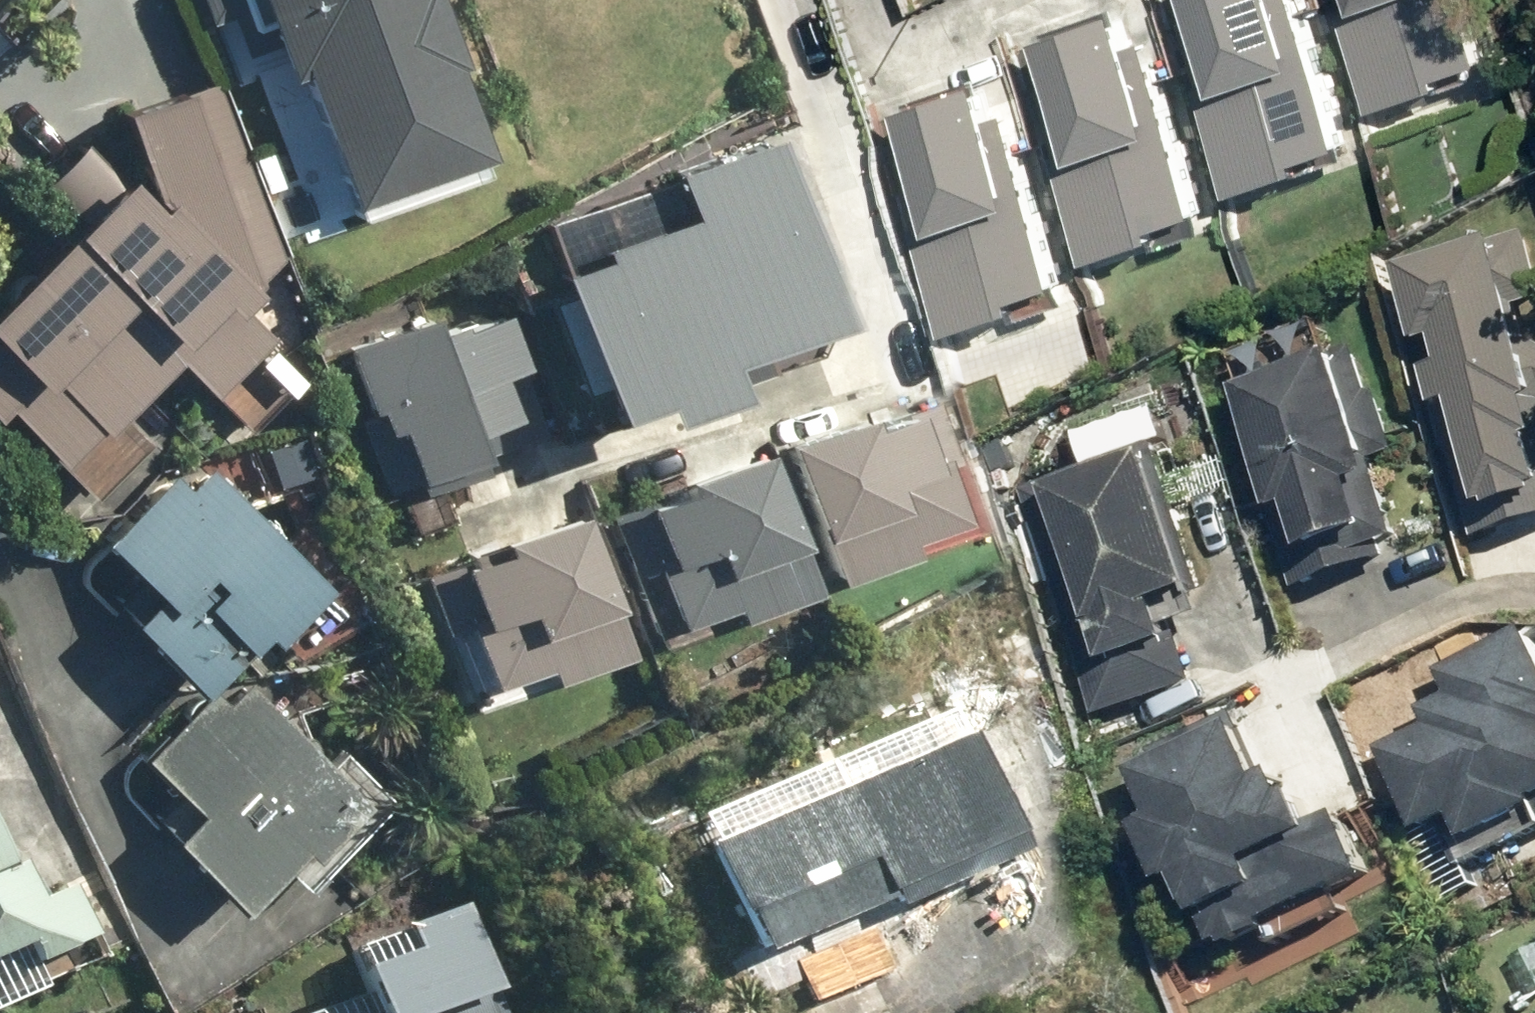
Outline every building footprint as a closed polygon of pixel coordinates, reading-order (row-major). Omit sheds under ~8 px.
[(186,31),(223,18),(245,80),(252,78),(298,208),(447,155),(418,71),(429,67),(405,0),(175,0),(186,31)] [(1282,0),(1155,0),(1223,202),(1297,177),(1295,170),(1335,157),(1282,0)] [(1355,120),(1436,99),(1433,87),(1451,82),(1439,37),(1450,35),(1441,0),(1324,0),(1355,120)] [(1187,221),(1134,59),(1118,64),(1106,25),(1016,55),(1088,273),(1158,250),(1152,232),(1187,221)] [(7,279),(0,285),(0,458),(13,472),(21,464),(61,507),(124,447),(91,412),(136,371),(159,395),(178,377),(197,398),(285,316),(262,292),(233,319),(210,294),(259,249),(238,192),(264,182),(256,158),(229,166),(200,90),(117,116),(147,202),(134,216),(68,151),(23,197),(66,239),(18,289),(7,279)] [(1055,291),(1003,120),(983,126),(975,98),(895,122),(909,167),(893,171),(945,343),(1016,322),(1010,305),(1055,291)] [(787,336),(737,146),(632,174),(648,234),(557,258),(560,269),(500,286),(538,429),(589,416),(593,430),(679,408),(668,367),(787,336)] [(1524,244),(1390,276),(1409,355),(1425,352),(1431,380),(1416,384),(1425,420),(1444,415),(1471,528),(1531,514),(1528,501),(1534,499),(1534,464),(1533,455),(1534,454),(1534,437),(1527,401),(1534,399),(1534,368),(1531,350),(1524,351),(1514,311),(1534,306),(1534,288),(1524,244)] [(401,322),(320,348),(334,415),(342,414),(347,439),(365,436),(376,488),(439,468),(434,445),(498,422),(494,399),(426,417),(423,394),(488,381),(476,323),(404,338),(401,322)] [(1353,359),(1222,396),(1259,525),(1280,519),(1294,568),(1387,542),(1365,464),(1389,457),(1371,393),(1363,395),(1353,359)] [(835,425),(751,451),(780,543),(789,540),(804,590),(880,567),(875,551),(936,531),(919,476),(940,469),(921,408),(838,434),(835,425)] [(1154,609),(1196,596),(1151,454),(1163,450),(1150,409),(1073,434),(1085,472),(1013,495),(1058,636),(1078,630),(1093,679),(1169,654),(1154,609)] [(780,595),(731,458),(630,494),(634,507),(584,525),(604,580),(616,575),(636,633),(699,610),(703,622),(780,595)] [(300,601),(179,467),(80,557),(129,611),(99,638),(164,710),(218,662),(224,669),(300,601)] [(598,662),(558,532),(531,540),(528,530),(457,552),(461,563),(403,581),(422,644),(441,638),(458,693),(516,675),(519,686),(598,662)] [(935,657),(913,665),(942,744),(1049,704),(1006,590),(922,622),(935,657)] [(1516,634),(1428,675),(1442,706),(1419,716),(1429,739),(1373,765),(1410,843),(1445,827),(1460,859),(1534,824),(1524,800),(1534,795),(1534,675),(1516,634)] [(209,921),(262,872),(285,897),(378,812),(327,755),(304,776),(243,709),(234,717),(227,709),(205,729),(200,723),(159,761),(145,746),(120,768),(168,821),(141,846),(209,921)] [(1260,794),(1228,722),(1146,758),(1152,774),(1135,782),(1159,836),(1137,845),(1165,908),(1173,904),(1188,939),(1254,910),(1244,888),(1307,860),(1274,788),(1260,794)] [(985,874),(922,724),(675,827),(686,855),(670,862),(704,945),(711,942),(725,975),(843,926),(845,932),(985,874)] [(6,984),(78,951),(54,899),(14,917),(0,887),(0,971),(6,984)] [(476,998),(462,1003),(436,923),(374,943),(385,977),(328,995),(333,1012),(481,1012),(476,998)]
